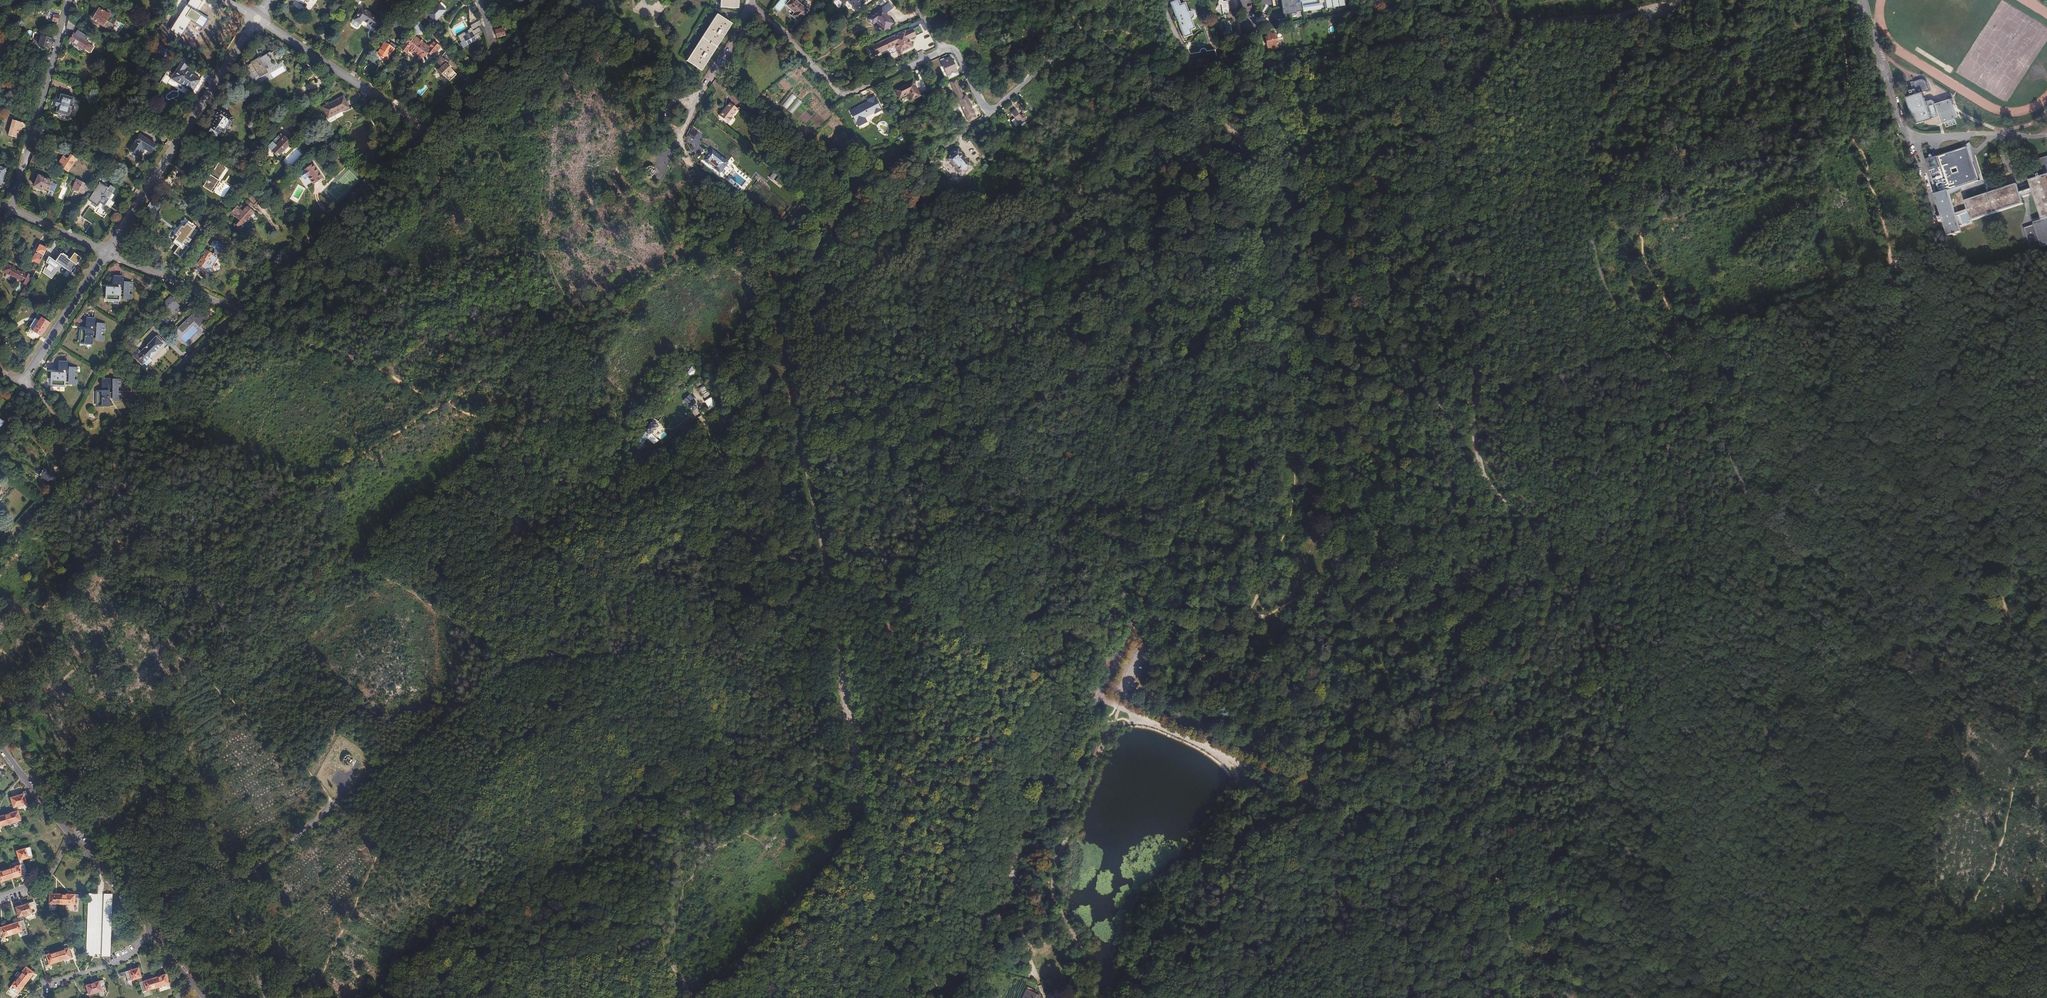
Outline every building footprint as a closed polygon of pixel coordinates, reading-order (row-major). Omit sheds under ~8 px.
[(738,9),(739,0),(723,0),(723,8),(738,9)] [(774,8),(780,11),(786,1),(785,0),(779,0),(774,8)] [(799,22),(808,11),(796,0),(792,0),(787,5),(796,13),(793,16),(799,22)] [(1194,29),(1191,20),(1192,19),(1193,18),(1193,16),(1193,15),(1192,13),(1191,13),(1189,12),(1188,12),(1184,3),(1180,5),(1178,0),(1170,3),(1184,38),(1191,35),(1190,31),(1194,29)] [(1223,15),(1229,14),(1226,1),(1222,2),(1222,1),(1221,1),(1220,0),(1219,0),(1218,1),(1217,2),(1217,4),(1218,5),(1219,6),(1220,6),(1221,5),(1223,15)] [(1284,15),(1295,13),(1295,12),(1301,11),(1302,12),(1324,9),(1345,6),(1344,0),(1281,0),(1284,15)] [(876,21),(883,31),(893,24),(886,14),(893,8),(889,3),(868,19),(872,25),(876,21)] [(427,20),(432,24),(445,10),(439,4),(428,14),(431,17),(427,20)] [(1269,21),(1270,18),(1267,18),(1270,6),(1264,5),(1260,20),(1264,21),(1264,20),(1269,21)] [(174,27),(188,36),(193,28),(187,24),(195,11),(187,6),(174,27)] [(51,28),(55,29),(61,11),(50,8),(49,12),(55,14),(51,28)] [(92,18),(103,25),(110,15),(99,8),(92,18)] [(363,22),(377,32),(382,23),(362,10),(354,22),(352,25),(353,26),(357,29),(358,29),(360,26),(363,22)] [(689,63),(702,71),(732,25),(719,16),(689,63)] [(68,23),(74,27),(78,22),(70,17),(68,23)] [(482,28),(479,18),(470,24),(471,26),(469,27),(470,28),(458,36),(462,42),(461,43),(464,47),(477,38),(474,34),(482,28)] [(1228,33),(1232,33),(1230,21),(1224,22),(1226,31),(1225,32),(1224,32),(1223,33),(1223,35),(1223,36),(1224,36),(1225,37),(1226,37),(1227,36),(1228,35),(1228,34),(1228,33)] [(74,31),(76,28),(74,27),(68,23),(67,27),(74,31)] [(425,29),(419,24),(412,33),(415,35),(416,34),(418,36),(422,31),(423,32),(425,29)] [(502,29),(495,31),(497,38),(504,35),(502,29)] [(868,48),(873,56),(895,46),(898,54),(912,48),(908,40),(915,36),(912,29),(904,33),(904,32),(868,48)] [(86,41),(89,37),(78,30),(76,34),(75,33),(71,40),(85,49),(85,48),(87,49),(90,45),(88,44),(89,43),(86,41)] [(1266,44),(1267,46),(1277,44),(1276,34),(1271,34),(1271,33),(1267,34),(1268,36),(1265,36),(1266,38),(1264,40),(1265,43),(1266,44)] [(139,42),(145,46),(150,38),(145,34),(139,42)] [(50,44),(51,44),(53,39),(41,36),(39,45),(48,48),(50,44)] [(437,52),(441,46),(438,44),(438,45),(435,42),(430,49),(417,39),(415,41),(412,39),(411,39),(408,43),(402,50),(419,62),(423,56),(426,58),(429,53),(433,56),(435,54),(437,53),(437,52)] [(11,51),(16,44),(10,40),(5,47),(11,51)] [(377,54),(386,61),(397,46),(392,43),(391,44),(388,42),(386,41),(385,43),(377,54)] [(162,54),(165,56),(169,59),(173,52),(170,50),(171,49),(167,46),(166,47),(162,45),(158,51),(162,54)] [(11,51),(5,47),(1,54),(7,58),(11,51)] [(1192,61),(1217,57),(1216,50),(1207,51),(1207,50),(1206,49),(1205,49),(1205,48),(1204,48),(1203,48),(1203,49),(1202,49),(1201,49),(1201,50),(1201,51),(1200,51),(1200,52),(1188,54),(1192,61)] [(454,57),(448,51),(437,63),(441,67),(437,70),(445,79),(446,78),(450,82),(457,75),(445,63),(446,62),(448,63),(454,57)] [(260,75),(276,65),(269,54),(254,64),(251,59),(246,63),(252,73),(257,70),(260,75)] [(943,59),(941,60),(946,73),(956,69),(951,57),(944,60),(943,59)] [(171,79),(192,93),(201,79),(186,69),(190,63),(183,59),(174,74),(168,70),(152,95),(158,99),(171,79)] [(313,64),(306,59),(299,70),(306,75),(307,74),(313,64)] [(318,67),(313,64),(307,74),(306,75),(305,77),(304,78),(308,80),(311,76),(312,77),(318,67)] [(956,70),(956,69),(946,73),(949,79),(959,75),(956,70)] [(1912,96),(1923,93),(1930,90),(1927,81),(1924,79),(1922,79),(1920,80),(1911,82),(1914,92),(1911,93),(1912,96)] [(907,84),(902,87),(906,95),(908,94),(911,101),(919,97),(913,83),(908,85),(907,84)] [(423,84),(417,92),(421,96),(428,88),(423,84)] [(906,95),(902,87),(895,91),(899,99),(906,95)] [(958,99),(968,122),(977,118),(967,95),(962,97),(959,91),(955,92),(955,93),(958,99)] [(1912,96),(1906,98),(1915,124),(1931,119),(1931,118),(1926,102),(1923,93),(1912,96)] [(782,106),(787,109),(795,97),(790,94),(782,106)] [(56,113),(69,117),(71,110),(72,111),(74,110),(75,107),(74,106),(72,105),(74,99),(61,95),(56,113)] [(326,117),(336,112),(336,113),(348,107),(342,96),(320,107),(326,117)] [(788,110),(792,114),(802,102),(797,98),(788,110)] [(867,103),(856,108),(849,112),(857,126),(865,123),(862,118),(871,113),(872,115),(879,111),(873,98),(866,101),(867,103)] [(1952,99),(1936,104),(1939,115),(1942,123),(1945,122),(1955,119),(1958,118),(1952,99)] [(1933,100),(1926,102),(1931,118),(1939,115),(1936,104),(1935,102),(1933,100)] [(295,107),(288,103),(285,109),(291,114),(295,107)] [(730,104),(727,109),(734,115),(738,110),(730,104)] [(734,115),(727,109),(720,117),(729,124),(733,120),(732,119),(734,115)] [(1013,116),(1018,124),(1025,119),(1024,118),(1022,119),(1020,116),(1015,109),(1010,112),(1013,116)] [(210,132),(217,137),(220,133),(221,134),(222,132),(225,134),(230,126),(231,127),(235,121),(227,115),(227,114),(227,113),(224,111),(222,111),(222,112),(220,111),(215,118),(217,119),(212,127),(212,128),(210,132)] [(1014,127),(1018,124),(1013,116),(1009,119),(1014,127)] [(9,135),(19,138),(24,123),(14,120),(9,135)] [(140,135),(129,150),(137,155),(142,147),(144,149),(151,153),(156,145),(140,135)] [(268,147),(279,157),(285,151),(289,146),(291,144),(285,138),(284,139),(280,135),(268,147)] [(1934,194),(1947,235),(1961,231),(1948,190),(1978,180),(1967,146),(1937,156),(1940,166),(1930,169),(1937,193),(1934,194)] [(938,161),(955,180),(972,166),(957,149),(946,159),(944,157),(938,161)] [(720,174),(723,177),(732,167),(729,164),(713,152),(706,162),(709,165),(714,160),(720,166),(716,171),(720,174)] [(60,165),(68,170),(77,158),(71,154),(68,158),(65,157),(60,165)] [(42,167),(45,161),(39,158),(34,156),(31,163),(42,167)] [(2041,247),(2046,245),(2046,158),(2039,161),(2044,175),(2029,180),(2042,220),(2034,223),(2041,247)] [(210,193),(226,169),(217,163),(202,187),(210,193)] [(323,178),(313,163),(300,172),(305,179),(308,177),(313,184),(323,178)] [(732,167),(723,177),(725,179),(734,169),(732,167)] [(653,177),(654,176),(655,175),(656,174),(655,172),(655,171),(654,170),(653,169),(651,169),(650,169),(649,170),(648,171),(647,172),(647,174),(648,175),(648,176),(649,177),(651,177),(652,177),(653,177)] [(230,190),(239,177),(232,172),(223,185),(230,190)] [(43,187),(49,190),(53,181),(46,179),(46,178),(39,175),(35,186),(42,189),(43,187)] [(84,194),(89,184),(77,178),(72,187),(84,194)] [(110,185),(108,188),(100,183),(89,200),(97,206),(99,202),(104,205),(108,197),(112,200),(115,195),(112,192),(114,188),(110,185)] [(88,196),(93,187),(89,184),(84,194),(88,196)] [(1964,200),(1970,220),(2023,204),(2017,184),(1964,200)] [(232,222),(238,227),(242,224),(243,225),(253,213),(250,210),(259,201),(253,195),(242,206),(241,205),(238,207),(237,206),(230,213),(236,219),(232,222)] [(182,244),(186,247),(194,235),(190,233),(195,227),(187,221),(183,227),(181,226),(178,231),(180,232),(174,240),(182,245),(182,244)] [(39,264),(47,248),(40,245),(36,252),(37,253),(37,254),(36,253),(32,261),(39,264)] [(212,252),(211,254),(207,251),(204,255),(201,253),(197,258),(194,264),(194,266),(201,270),(201,272),(204,274),(204,275),(207,277),(209,274),(213,271),(213,269),(213,265),(218,256),(218,253),(215,251),(212,252)] [(56,260),(71,272),(77,264),(67,257),(68,256),(64,253),(63,253),(62,252),(56,260)] [(222,258),(218,256),(213,265),(213,269),(217,270),(223,260),(222,258)] [(36,271),(33,270),(31,275),(23,271),(22,272),(6,264),(3,270),(22,280),(21,281),(26,284),(30,276),(32,278),(36,271)] [(115,284),(122,284),(123,276),(115,276),(115,284)] [(107,300),(120,300),(121,294),(125,294),(125,298),(132,299),(132,294),(129,294),(129,289),(132,289),(133,282),(126,281),(125,289),(121,289),(121,288),(109,287),(108,291),(107,291),(107,300)] [(173,315),(180,308),(174,302),(172,303),(169,299),(163,305),(173,315)] [(183,333),(194,321),(199,326),(208,317),(199,308),(179,329),(183,333)] [(30,329),(42,336),(50,323),(42,317),(40,321),(34,329),(31,327),(30,329)] [(34,329),(40,321),(36,318),(30,327),(31,327),(34,329)] [(95,326),(96,318),(88,318),(88,325),(95,326)] [(80,342),(90,343),(90,342),(94,342),(94,337),(99,337),(99,341),(106,341),(106,337),(103,337),(103,332),(106,332),(107,325),(100,325),(99,333),(95,332),(95,330),(81,329),(80,342)] [(143,365),(164,343),(157,336),(141,352),(138,348),(132,354),(143,365)] [(67,369),(67,362),(60,361),(59,369),(67,369)] [(52,385),(65,386),(65,379),(70,380),(70,384),(77,384),(77,380),(74,380),(75,375),(78,376),(78,368),(71,368),(70,376),(66,376),(66,374),(53,373),(53,378),(52,378),(52,385)] [(97,392),(97,406),(106,405),(106,404),(110,404),(111,398),(115,398),(115,401),(122,401),(122,392),(119,392),(119,388),(122,388),(122,380),(115,380),(115,393),(111,393),(111,392),(97,392)] [(704,387),(700,390),(704,398),(709,395),(704,387)] [(683,401),(693,411),(697,407),(693,402),(694,401),(689,395),(683,401)] [(706,401),(711,410),(716,407),(711,398),(706,401)] [(25,418),(20,415),(14,424),(13,425),(18,428),(25,418)] [(652,423),(645,433),(648,435),(649,433),(651,434),(657,426),(652,423)] [(46,479),(54,483),(58,477),(53,474),(53,472),(48,469),(46,471),(43,469),(43,470),(39,467),(36,472),(43,477),(42,478),(44,480),(46,479)] [(353,759),(352,757),(351,756),(349,755),(347,754),(345,755),(344,756),(342,757),(342,759),(341,760),(342,762),(343,764),(344,765),(346,765),(347,766),(349,765),(351,764),(352,763),(353,761),(353,759)] [(23,794),(22,794),(10,798),(13,808),(16,806),(26,803),(24,797),(23,794)] [(16,806),(13,808),(14,812),(4,815),(7,825),(20,820),(16,806)] [(19,861),(22,860),(32,856),(29,847),(16,851),(19,861)] [(10,868),(13,878),(26,874),(22,860),(19,861),(20,865),(10,868)] [(0,882),(13,878),(10,868),(0,871),(0,882)] [(61,905),(61,894),(44,894),(44,897),(49,897),(49,904),(61,905)] [(74,895),(61,894),(61,905),(74,905),(74,898),(74,895)] [(109,956),(111,895),(88,894),(86,956),(109,956)] [(29,906),(28,903),(15,907),(18,917),(21,916),(31,913),(29,906)] [(21,916),(18,917),(19,922),(9,925),(12,935),(25,931),(21,916)] [(9,925),(0,928),(0,939),(12,935),(9,925)] [(65,949),(55,952),(58,962),(71,958),(67,944),(64,945),(65,949)] [(58,962),(55,952),(42,956),(45,966),(58,962)] [(26,967),(17,978),(25,984),(34,973),(26,967)] [(137,968),(124,972),(125,975),(127,982),(137,979),(140,978),(137,968)] [(165,974),(152,978),(155,988),(168,984),(165,974)] [(25,984),(17,978),(9,989),(17,995),(25,984)] [(152,978),(142,982),(138,983),(142,993),(155,988),(152,978)] [(85,986),(88,996),(91,995),(101,991),(99,985),(103,983),(102,980),(85,986)]
